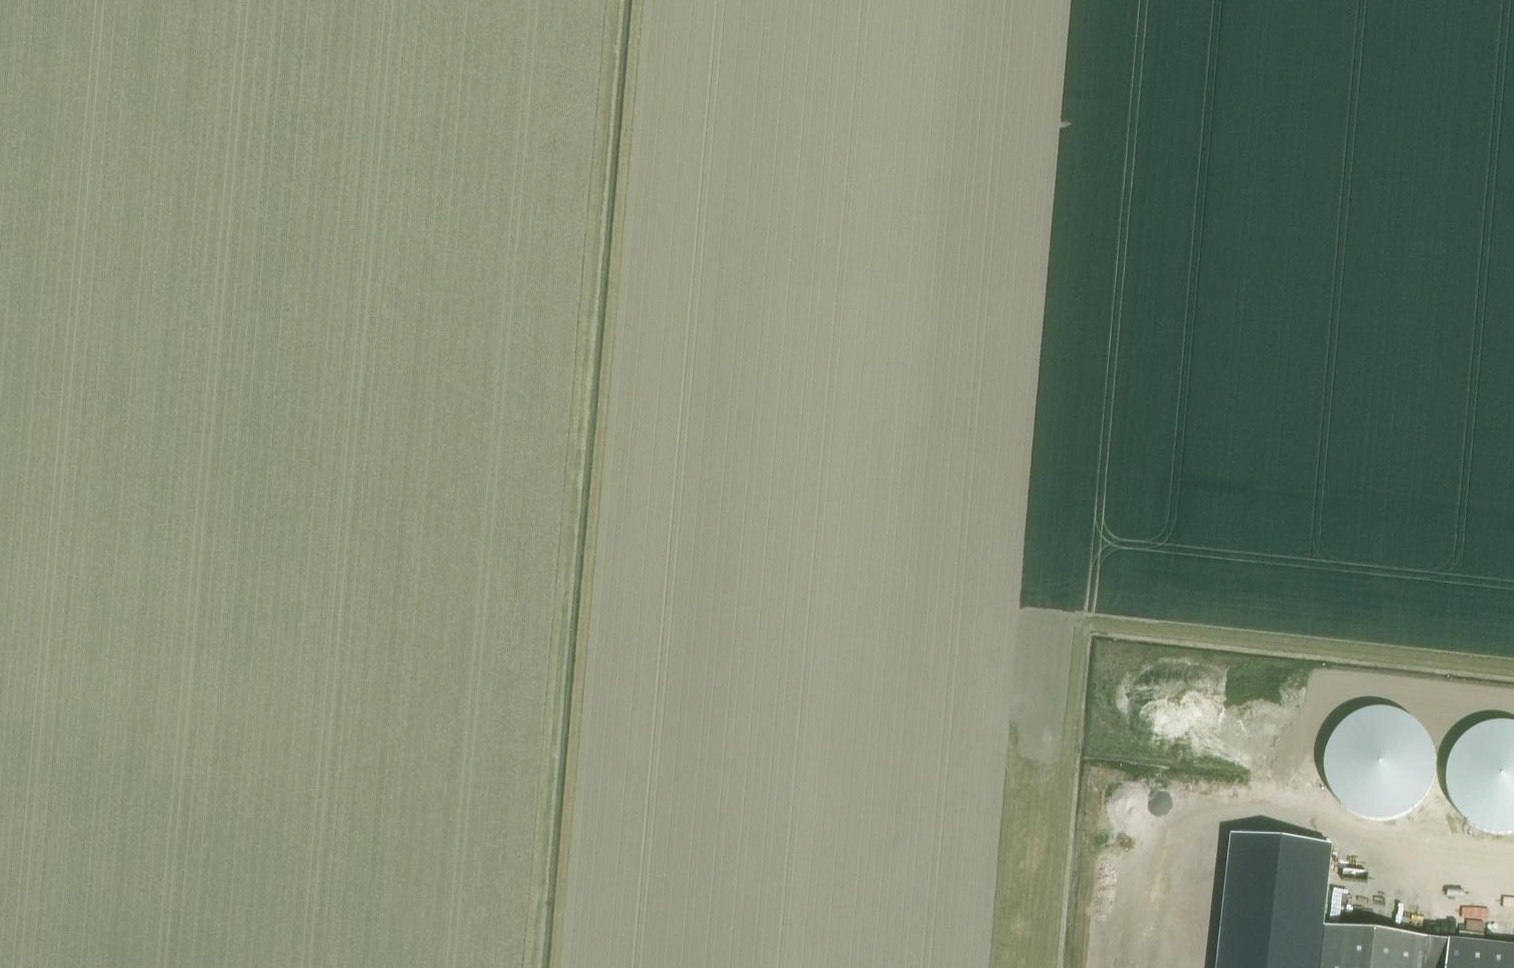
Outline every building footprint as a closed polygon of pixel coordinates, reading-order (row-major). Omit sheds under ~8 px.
[(1334,843),(1231,833),(1217,967),(1321,967),(1326,927),(1334,843)] [(1321,967),(1513,967),(1513,947),(1326,927),(1321,967)]
